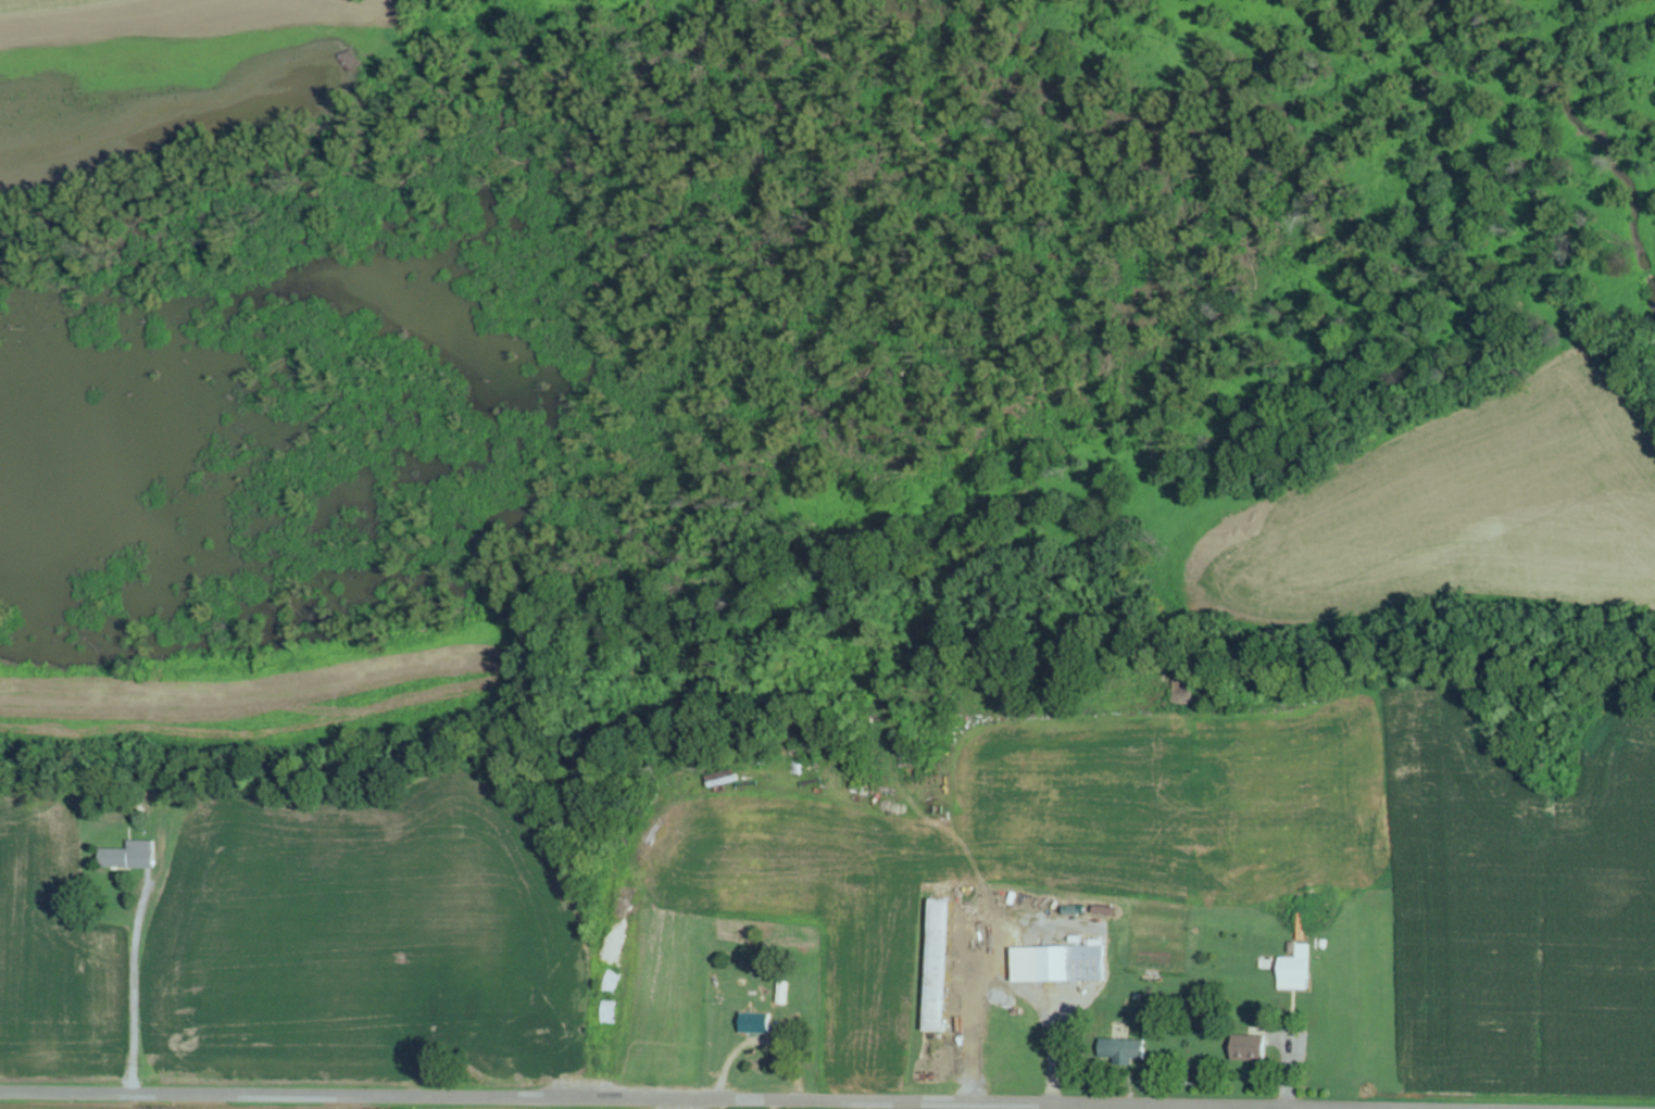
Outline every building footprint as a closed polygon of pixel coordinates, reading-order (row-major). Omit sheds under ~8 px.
[(1196,678),(1177,677),(1175,704),(1195,704),(1196,678)] [(158,842),(131,841),(131,849),(103,849),(102,868),(157,869),(158,842)] [(953,900),(932,900),(928,1032),(949,1032),(953,900)] [(1311,990),(1311,944),(1299,944),(1299,959),(1282,959),(1282,990),(1311,990)] [(1016,948),(1017,983),(1101,982),(1100,970),(1108,970),(1107,946),(1016,948)] [(743,1033),(772,1034),(772,1015),(743,1014),(743,1033)] [(1269,1036),(1237,1036),(1237,1060),(1269,1061),(1269,1036)] [(1137,1066),(1137,1060),(1149,1060),(1149,1041),(1104,1039),(1104,1059),(1118,1059),(1118,1066),(1137,1066)]
